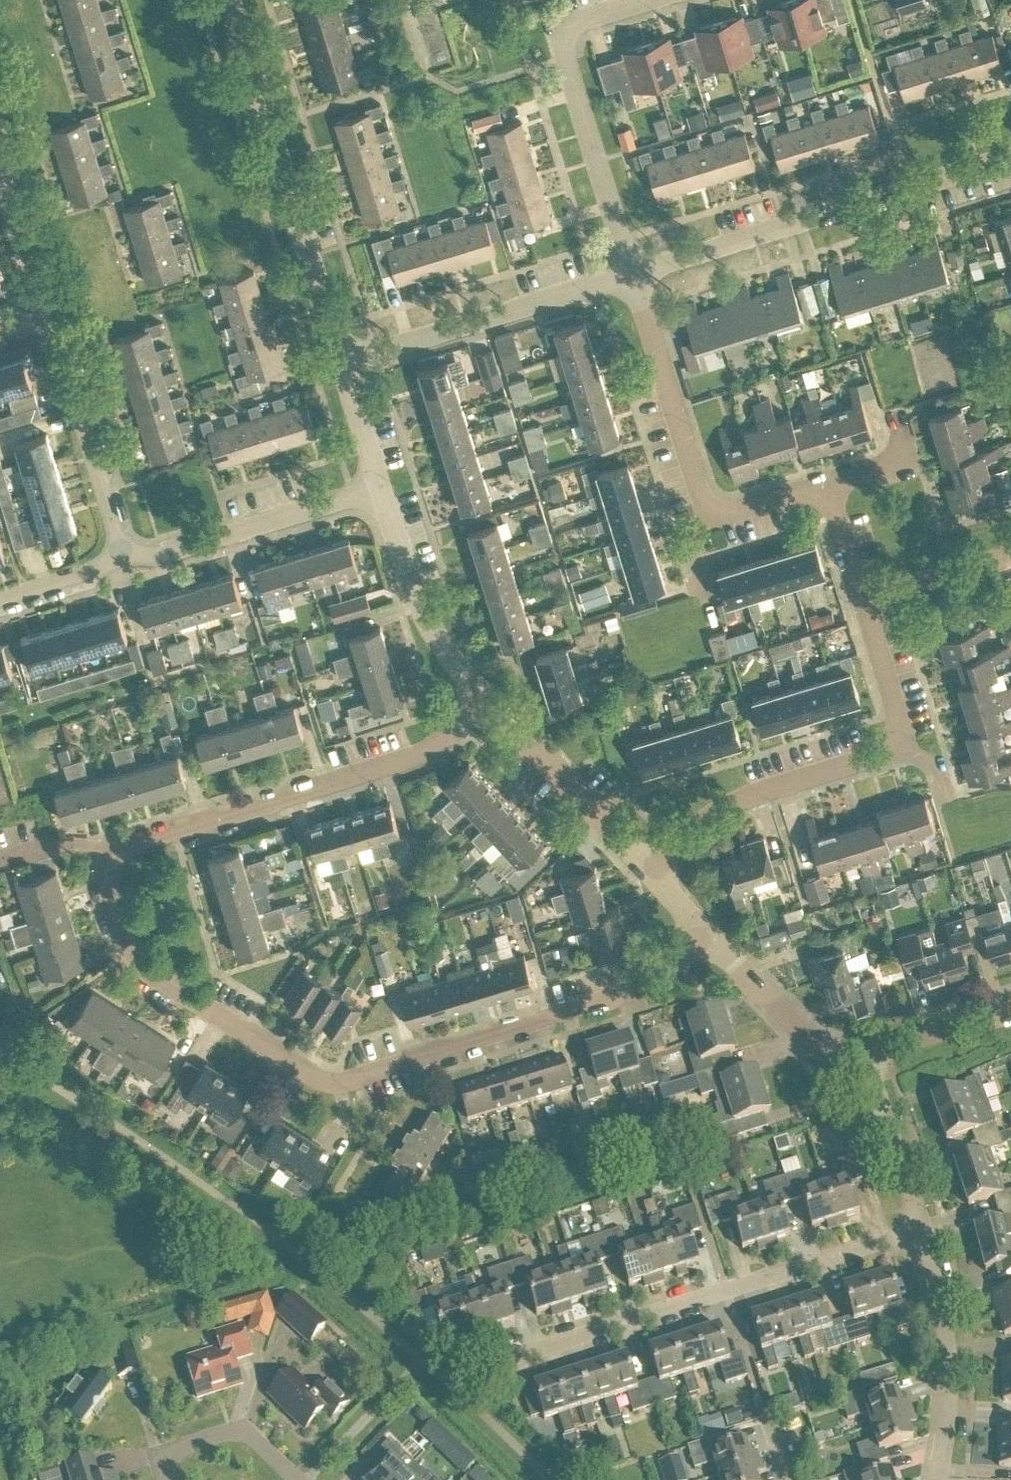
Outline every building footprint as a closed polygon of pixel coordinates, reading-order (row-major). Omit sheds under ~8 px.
[(68,23),(101,13),(100,9),(98,0),(61,0),(68,23)] [(305,20),(339,9),(336,0),(299,0),(305,20)] [(755,16),(762,38),(780,32),(784,45),(802,40),(790,0),(784,0),(771,4),(773,10),(755,16)] [(802,40),(828,32),(824,20),(835,16),(836,19),(849,16),(844,0),(790,0),(802,40)] [(902,12),(928,4),(927,0),(898,0),(902,12)] [(112,5),(100,9),(101,13),(68,23),(75,47),(109,37),(108,33),(103,18),(115,14),(112,5)] [(305,20),(312,42),(346,31),(339,9),(305,20)] [(366,34),(378,30),(373,14),(361,18),(366,34)] [(736,15),(717,21),(730,61),(748,55),(744,43),(762,38),(755,16),(738,21),(736,15)] [(700,32),(683,37),(690,59),(694,58),(699,75),(715,71),(713,66),(730,61),(717,21),(699,26),(700,32)] [(966,42),(977,76),(1001,68),(990,34),(972,40),(968,28),(958,31),(962,43),(966,42)] [(75,47),(83,72),(116,61),(115,57),(110,43),(122,39),(120,29),(108,33),(109,37),(75,47)] [(312,42),(318,64),(353,53),(346,31),(312,42)] [(934,39),(937,51),(942,49),(952,83),(977,76),(966,42),(962,43),(947,48),(943,36),(934,39)] [(663,37),(645,42),(658,83),(676,77),(672,65),(690,59),(683,37),(665,43),(663,37)] [(658,83),(645,42),(626,48),(628,54),(610,59),(625,107),(636,104),(632,90),(658,83)] [(909,46),(913,58),(918,57),(928,91),(952,83),(942,49),(937,51),(923,55),(919,43),(909,46)] [(918,57),(913,58),(899,63),(895,51),(886,54),(890,67),(894,66),(897,78),(904,98),(928,91),(918,57)] [(353,53),(318,64),(325,86),(373,71),(370,63),(357,67),(353,53)] [(116,61),(83,72),(90,96),(124,86),(118,67),(130,63),(127,54),(115,57),(116,61)] [(847,62),(851,75),(865,70),(861,57),(847,62)] [(890,67),(882,70),(886,81),(897,78),(894,66),(890,67)] [(819,67),(795,71),(798,92),(823,88),(819,67)] [(777,88),(759,94),(754,95),(758,107),(759,107),(780,100),(777,88)] [(731,100),(726,101),(730,115),(732,114),(744,111),(739,97),(731,100)] [(843,113),(854,146),(878,139),(868,105),(848,111),(844,98),(835,101),(839,114),(843,113)] [(795,112),(792,102),(784,104),(784,105),(787,115),(795,112)] [(336,121),(343,145),(377,135),(375,131),(371,116),(383,112),(380,103),(366,107),(367,111),(336,121)] [(810,109),(814,122),(819,120),(829,154),(854,146),(843,113),(839,114),(824,119),(820,106),(810,109)] [(472,116),(476,130),(503,122),(499,108),(472,116)] [(758,112),(759,114),(761,119),(772,116),(770,109),(770,108),(759,112),(758,112)] [(703,109),(687,114),(691,127),(707,122),(703,109)] [(70,124),(50,130),(58,155),(92,144),(91,140),(86,125),(98,122),(95,113),(83,116),(84,120),(70,124)] [(786,116),(790,129),(794,128),(805,161),(829,154),(819,120),(814,122),(800,126),(796,113),(786,116)] [(484,163),(496,159),(495,154),(528,144),(521,120),(487,131),(493,149),(481,153),(484,163)] [(794,128),(790,129),(776,133),(772,121),(762,124),(766,138),(770,137),(780,169),(805,161),(794,128)] [(617,129),(623,148),(636,144),(631,125),(617,129)] [(719,140),(729,174),(754,167),(743,132),(724,138),(721,126),(711,129),(715,141),(719,140)] [(343,145),(351,170),(384,160),(383,155),(378,140),(390,137),(387,127),(375,131),(377,135),(343,145)] [(687,137),(690,149),(694,147),(705,182),(729,174),(719,140),(715,141),(700,145),(697,134),(687,137)] [(745,137),(747,146),(755,143),(757,143),(754,134),(753,135),(745,137)] [(58,155),(65,179),(100,168),(98,164),(94,149),(105,146),(102,136),(91,140),(92,144),(58,155)] [(662,144),(666,156),(670,155),(680,189),(705,182),(694,147),(690,149),(676,153),(672,141),(662,144)] [(491,187),(504,183),(503,180),(536,169),(528,144),(495,154),(496,159),(501,174),(488,178),(491,187)] [(670,155),(666,156),(651,160),(648,149),(639,151),(643,165),(646,165),(655,196),(680,189),(670,155)] [(351,170),(359,195),(392,184),(390,179),(386,165),(398,161),(395,152),(383,155),(384,160),(351,170)] [(637,152),(630,155),(634,167),(641,164),(637,152)] [(100,168),(65,179),(73,203),(107,193),(101,174),(112,170),(109,161),(98,164),(100,168)] [(499,212),(511,208),(510,204),(544,194),(536,169),(503,180),(504,183),(508,198),(496,202),(499,212)] [(392,184),(359,195),(366,219),(399,209),(393,189),(406,186),(402,176),(390,179),(392,184)] [(119,186),(109,189),(112,198),(123,194),(120,186),(119,186)] [(688,189),(691,206),(708,203),(704,186),(688,189)] [(125,208),(133,233),(166,222),(165,218),(160,203),(172,199),(169,190),(156,194),(157,198),(145,202),(125,208)] [(154,190),(143,194),(144,195),(145,202),(157,198),(156,194),(155,192),(154,190)] [(516,222),(504,226),(507,236),(510,247),(524,243),(519,228),(524,227),(552,218),(544,194),(510,204),(511,208),(516,222)] [(460,226),(470,260),(495,252),(490,238),(501,235),(495,215),(466,224),(462,212),(453,215),(456,227),(460,226)] [(133,233),(140,257),(174,247),(172,242),(168,227),(180,224),(177,214),(165,218),(166,222),(133,233)] [(1003,246),(1010,244),(1010,215),(995,220),(1003,246)] [(428,223),(432,234),(435,233),(446,267),(470,260),(460,226),(456,227),(442,231),(438,220),(428,223)] [(404,230),(408,242),(411,241),(422,275),(446,267),(435,233),(432,234),(417,239),(414,227),(404,230)] [(911,253),(922,289),(949,281),(934,233),(922,237),(926,248),(911,253)] [(411,241),(408,242),(393,246),(389,235),(371,240),(382,274),(394,271),(397,282),(422,275),(411,241)] [(976,236),(965,238),(968,251),(979,248),(976,236)] [(174,247),(140,257),(148,282),(181,272),(175,253),(187,249),(184,239),(172,242),(174,247)] [(1010,272),(1010,244),(1003,246),(1010,272)] [(960,245),(947,249),(951,265),(965,261),(960,245)] [(893,246),(881,250),(896,297),(922,289),(911,253),(896,257),(893,246)] [(873,265),(858,269),(869,306),(896,297),(881,250),(869,253),(873,265)] [(979,257),(969,260),(972,273),(983,270),(979,257)] [(869,306),(858,269),(844,274),(840,262),(827,266),(842,314),(869,306)] [(217,313),(229,310),(227,304),(261,294),(253,270),(220,280),(226,299),(214,303),(217,313)] [(764,292),(775,328),(802,320),(788,272),(775,276),(779,287),(764,292)] [(811,280),(796,285),(804,312),(819,308),(811,280)] [(746,285),(734,288),(749,336),(775,328),(764,292),(750,296),(746,285)] [(726,304),(712,308),(723,344),(749,336),(734,288),(722,292),(726,304)] [(833,290),(818,295),(823,311),(837,307),(833,290)] [(224,337),(236,333),(235,329),(268,318),(261,294),(227,304),(229,310),(233,324),(221,328),(224,337)] [(694,301),(681,305),(692,339),(696,352),(723,344),(712,308),(697,312),(694,301)] [(930,314),(911,320),(914,332),(933,326),(930,314)] [(232,361),(243,357),(242,353),(276,343),(268,318),(235,329),(236,333),(241,348),(229,352),(232,361)] [(548,343),(557,340),(561,352),(590,344),(583,320),(545,332),(548,343)] [(115,338),(123,363),(157,352),(155,349),(151,334),(163,330),(160,321),(146,325),(147,328),(115,338)] [(683,343),(682,344),(690,370),(701,366),(699,361),(696,352),(692,339),(683,342),(683,343)] [(242,353),(243,357),(248,372),(236,376),(242,394),(260,389),(256,376),(283,367),(276,343),(242,353)] [(597,366),(590,344),(561,352),(568,375),(597,366)] [(123,363),(130,387),(164,377),(163,373),(158,358),(170,354),(167,345),(155,349),(157,352),(123,363)] [(475,353),(482,376),(499,371),(492,348),(475,353)] [(0,361),(0,365),(8,392),(32,385),(26,364),(29,363),(25,349),(6,355),(7,359),(0,361)] [(1007,350),(999,361),(1010,370),(1010,354),(1007,350)] [(505,370),(522,365),(518,353),(501,358),(505,370)] [(451,373),(447,360),(419,369),(426,393),(455,384),(468,380),(465,369),(451,373)] [(8,392),(0,365),(0,395),(8,392)] [(568,375),(575,398),(604,389),(597,366),(568,375)] [(175,369),(163,373),(164,377),(130,387),(138,411),(172,401),(171,397),(166,382),(178,379),(175,369)] [(499,371),(482,376),(485,388),(503,382),(499,371)] [(787,371),(778,374),(781,388),(791,385),(787,371)] [(508,381),(511,392),(529,386),(525,376),(508,381)] [(857,383),(861,398),(873,394),(869,379),(857,383)] [(220,392),(217,382),(202,387),(205,396),(220,392)] [(426,393),(433,416),(462,407),(455,384),(426,393)] [(815,384),(807,386),(810,396),(818,394),(815,384)] [(838,408),(848,440),(871,432),(856,384),(848,386),(853,403),(838,408)] [(529,386),(511,392),(515,403),(532,397),(529,386)] [(575,398),(582,421),(611,412),(604,389),(575,398)] [(14,412),(17,422),(41,415),(38,404),(34,391),(10,399),(14,412)] [(138,411),(145,436),(179,425),(178,422),(174,406),(185,403),(183,393),(171,397),(172,401),(138,411)] [(281,409),(291,442),(315,434),(305,402),(286,408),(282,396),(272,399),(276,411),(281,409)] [(825,447),(848,440),(838,408),(823,413),(818,396),(810,398),(825,447)] [(807,417),(793,422),(792,422),(799,447),(802,454),(825,447),(810,398),(802,401),(807,417)] [(769,400),(761,402),(777,454),(799,447),(792,422),(793,422),(790,415),(776,419),(769,400)] [(743,429),(747,440),(748,440),(754,461),(777,454),(761,402),(752,405),(758,425),(743,429)] [(267,450),(291,442),(281,409),(276,411),(261,415),(257,404),(248,406),(252,418),(256,417),(267,450)] [(929,415),(936,439),(985,423),(982,415),(965,421),(960,405),(929,415)] [(493,411),(496,421),(513,416),(510,406),(493,411)] [(433,416),(440,439),(469,430),(462,407),(433,416)] [(225,414),(229,426),(232,425),(243,458),(267,450),(256,417),(252,418),(238,423),(234,411),(225,414)] [(0,416),(0,427),(17,422),(14,412),(0,416)] [(611,412),(582,421),(589,445),(619,436),(611,412)] [(513,416),(496,421),(500,433),(517,428),(513,416)] [(179,425),(145,436),(153,460),(187,450),(181,431),(193,427),(190,418),(178,422),(179,425)] [(232,425),(229,426),(214,430),(210,418),(200,421),(205,435),(208,434),(218,465),(243,458),(232,425)] [(522,427),(525,438),(543,432),(540,422),(522,427)] [(943,462),(949,460),(975,452),(975,451),(970,437),(987,431),(985,423),(936,439),(943,462)] [(727,428),(719,431),(734,479),(758,472),(754,461),(748,440),(747,440),(732,445),(727,428)] [(440,439),(447,462),(476,453),(469,430),(440,439)] [(543,432),(525,438),(528,448),(546,443),(543,432)] [(47,434),(16,444),(24,468),(55,458),(47,433),(46,433),(47,434)] [(949,460),(956,481),(976,475),(977,477),(988,473),(984,459),(1003,452),(1000,443),(975,451),(975,452),(949,460)] [(2,465),(16,461),(13,452),(0,455),(0,460),(2,465)] [(511,467),(528,462),(525,452),(508,456),(511,467)] [(483,476),(476,453),(447,462),(454,485),(483,476)] [(31,492),(63,482),(55,458),(24,468),(31,492)] [(604,496),(634,487),(626,462),(598,471),(595,459),(579,464),(584,481),(599,477),(603,491),(604,496)] [(528,462),(511,467),(514,477),(531,473),(528,462)] [(993,468),(1000,492),(1010,488),(1010,462),(993,468)] [(0,499),(11,496),(4,472),(0,473),(0,498),(0,499)] [(976,475),(956,481),(944,485),(952,510),(990,498),(1001,494),(998,487),(982,492),(977,477),(976,475)] [(483,476),(454,485),(462,508),(490,499),(483,476)] [(548,482),(548,483),(549,485),(552,496),(553,498),(553,499),(555,498),(562,496),(567,495),(566,491),(563,481),(562,478),(560,479),(548,482)] [(31,492),(39,516),(70,506),(63,482),(31,492)] [(547,486),(543,487),(546,498),(551,496),(552,496),(549,485),(547,486)] [(606,501),(610,515),(612,520),(641,511),(634,487),(604,496),(603,491),(588,495),(592,505),(606,501)] [(1001,494),(990,498),(994,509),(1004,506),(1001,494)] [(0,499),(8,523),(18,520),(11,496),(0,499)] [(70,506),(39,516),(46,540),(76,530),(76,532),(78,531),(70,506)] [(613,525),(617,539),(619,545),(649,536),(641,511),(612,520),(610,515),(596,519),(599,530),(613,525)] [(596,519),(586,523),(588,530),(589,533),(599,530),(596,519)] [(18,520),(8,523),(15,548),(26,544),(18,520)] [(468,529),(475,552),(504,543),(497,520),(468,529)] [(529,525),(531,535),(549,530),(545,520),(537,522),(537,523),(529,525)] [(22,528),(21,528),(25,543),(26,543),(35,540),(30,525),(22,528)] [(549,530),(531,535),(535,546),(552,541),(549,530)] [(620,549),(625,564),(626,569),(656,560),(649,536),(619,545),(617,539),(603,544),(606,554),(620,549)] [(349,585),(344,571),(358,567),(349,538),(325,545),(334,574),(338,588),(349,585)] [(815,542),(791,550),(800,579),(794,580),(799,595),(809,592),(805,577),(824,571),(815,542)] [(475,552),(482,576),(511,567),(504,543),(475,552)] [(322,577),(334,574),(325,545),(302,552),(311,581),(315,594),(326,591),(322,577)] [(791,550),(766,557),(775,586),(770,588),(775,603),(785,600),(781,585),(794,580),(800,579),(791,550)] [(302,552),(279,559),(288,588),(288,587),(311,581),(302,552)] [(766,557),(742,565),(751,594),(746,595),(751,610),(761,607),(756,592),(770,588),(775,586),(766,557)] [(288,588),(279,559),(256,566),(266,601),(258,603),(264,621),(282,616),(278,604),(292,600),(288,587),(288,588)] [(626,569),(625,564),(611,568),(614,578),(628,573),(634,593),(664,584),(656,560),(626,569)] [(578,561),(565,565),(569,578),(582,574),(578,561)] [(542,570),(545,581),(563,575),(560,565),(542,570)] [(732,599),(746,595),(751,594),(742,565),(718,572),(726,600),(722,601),(727,617),(737,614),(732,599)] [(482,576),(489,599),(518,590),(511,567),(482,576)] [(542,570),(534,573),(537,583),(545,581),(542,570)] [(210,580),(218,608),(242,601),(233,573),(210,580)] [(563,575),(545,581),(549,592),(566,587),(563,575)] [(210,580),(186,587),(195,615),(218,608),(210,580)] [(589,586),(579,589),(584,606),(595,603),(589,586)] [(186,587),(163,594),(172,622),(195,615),(186,587)] [(489,599),(496,622),(525,613),(518,590),(489,599)] [(342,599),(347,616),(371,609),(365,591),(342,599)] [(623,615),(654,605),(650,593),(619,602),(623,615)] [(172,622),(163,594),(140,601),(148,629),(172,622)] [(556,615),(573,610),(570,598),(552,603),(556,615)] [(334,620),(347,616),(342,599),(329,603),(334,620)] [(120,607),(95,615),(105,646),(129,639),(120,609),(121,609),(120,607)] [(759,608),(751,610),(753,618),(763,615),(761,607),(759,608)] [(817,611),(808,613),(812,625),(823,622),(820,613),(817,611)] [(525,613),(496,622),(503,645),(532,636),(525,613)] [(616,614),(605,617),(610,632),(621,628),(616,614)] [(95,615),(72,622),(81,653),(105,646),(95,615)] [(951,636),(969,630),(965,618),(947,624),(951,636)] [(72,622),(48,630),(57,661),(81,653),(72,622)] [(224,627),(230,644),(231,650),(245,647),(243,638),(238,639),(234,624),(224,627)] [(946,664),(957,661),(978,654),(978,653),(973,638),(989,633),(987,624),(969,630),(938,639),(946,664)] [(336,667),(388,650),(380,626),(351,635),(356,653),(352,654),(352,652),(333,657),(336,667)] [(753,626),(726,634),(731,650),(758,642),(753,626)] [(230,644),(224,627),(213,630),(218,647),(230,644)] [(57,661),(48,630),(23,637),(23,638),(24,638),(33,668),(57,661)] [(715,657),(731,653),(724,630),(708,634),(715,657)] [(280,634),(269,637),(271,644),(272,646),(282,643),(281,640),(280,634)] [(801,635),(793,638),(794,639),(797,648),(804,645),(801,636),(801,635)] [(189,637),(178,640),(182,658),(194,654),(193,653),(189,637)] [(791,637),(784,640),(784,642),(788,653),(795,651),(792,639),(791,637)] [(307,639),(295,642),(298,653),(310,649),(307,639)] [(182,658),(178,640),(168,643),(173,660),(182,658)] [(14,675),(5,644),(6,644),(6,643),(0,644),(0,679),(14,675)] [(964,682),(990,674),(990,675),(996,673),(992,658),(1010,652),(1010,650),(1009,643),(978,653),(978,654),(957,661),(964,682)] [(161,645),(147,649),(154,671),(167,667),(161,645)] [(536,655),(544,680),(574,671),(575,675),(589,671),(589,668),(586,661),(572,666),(566,646),(536,655)] [(361,666),(366,684),(396,674),(388,650),(336,667),(339,676),(357,670),(357,668),(361,666)] [(291,651),(274,656),(278,668),(294,663),(291,651)] [(826,676),(835,706),(860,698),(851,669),(854,668),(850,653),(839,656),(844,670),(830,675),(826,676)] [(111,664),(114,675),(136,668),(133,657),(111,664)] [(596,658),(586,661),(589,668),(598,665),(596,658)] [(258,663),(263,676),(272,673),(268,660),(258,663)] [(820,678),(806,682),(802,683),(811,713),(835,706),(826,676),(830,675),(826,660),(815,663),(820,678)] [(90,682),(114,675),(111,664),(87,672),(90,682)] [(796,685),(781,690),(777,691),(786,721),(811,713),(802,683),(806,682),(802,668),(792,671),(796,685)] [(574,671),(544,680),(552,705),(579,696),(581,700),(595,696),(597,695),(594,685),(580,690),(575,675),(574,671)] [(66,689),(90,682),(87,672),(63,679),(66,689)] [(396,674),(366,684),(371,700),(367,702),(367,699),(348,705),(352,715),(404,698),(396,674)] [(965,708),(1010,694),(1010,685),(995,690),(990,675),(990,674),(964,682),(957,684),(965,708)] [(777,691),(781,690),(777,675),(767,678),(772,693),(753,698),(762,728),(786,721),(777,691)] [(40,697),(66,689),(63,679),(37,687),(40,697)] [(272,687),(263,690),(279,742),(304,735),(295,705),(277,710),(276,706),(278,705),(272,687)] [(263,714),(246,719),(255,750),(279,742),(263,690),(254,693),(260,711),(262,710),(263,714)] [(597,695),(595,696),(598,708),(610,704),(606,692),(597,695)] [(20,704),(17,693),(0,698),(0,710),(20,704)] [(972,730),(1004,720),(999,706),(1010,703),(1010,694),(965,708),(972,730)] [(707,719),(716,749),(741,741),(732,713),(737,712),(732,696),(721,699),(726,713),(712,718),(707,719)] [(170,697),(158,701),(165,724),(177,720),(170,697)] [(133,699),(122,703),(124,709),(135,706),(133,699)] [(231,757),(255,750),(246,719),(229,725),(228,721),(230,720),(224,702),(215,705),(231,757)] [(681,703),(671,706),(673,713),(683,710),(681,703)] [(688,725),(683,726),(692,756),(716,749),(707,719),(712,718),(707,703),(697,706),(702,720),(688,725)] [(231,757),(215,705),(206,708),(212,726),(214,725),(215,729),(197,735),(206,765),(231,757)] [(667,764),(692,756),(683,726),(688,725),(683,710),(673,713),(677,728),(663,732),(658,734),(667,764)] [(658,734),(663,732),(659,718),(649,721),(654,735),(634,741),(643,771),(667,764),(658,734)] [(972,755),(993,749),(993,750),(1004,746),(999,730),(1010,727),(1010,719),(1004,721),(1004,720),(972,730),(965,732),(972,755)] [(348,721),(336,724),(339,733),(350,729),(348,721)] [(154,760),(163,790),(187,783),(171,731),(161,734),(167,752),(169,751),(170,755),(154,760)] [(139,798),(163,790),(154,760),(136,766),(135,762),(137,761),(132,743),(122,746),(139,798)] [(58,749),(63,762),(71,760),(67,746),(58,749)] [(115,805),(139,798),(122,746),(113,748),(119,767),(121,766),(122,770),(105,775),(115,805)] [(972,755),(961,759),(968,782),(1010,769),(1010,761),(998,765),(993,750),(993,749),(972,755)] [(84,758),(74,760),(90,813),(115,805),(105,775),(88,780),(87,777),(89,776),(84,758)] [(90,813),(74,760),(65,763),(71,781),(73,781),(74,785),(57,790),(66,820),(90,813)] [(439,819),(448,810),(484,777),(469,761),(443,785),(452,794),(433,813),(439,819)] [(465,807),(473,816),(499,793),(484,777),(448,810),(454,817),(465,807)] [(472,836),(478,842),(513,809),(499,793),(473,816),(482,826),(472,836)] [(901,803),(916,852),(924,849),(918,832),(934,828),(924,796),(901,803)] [(390,801),(369,807),(383,854),(391,852),(387,838),(400,834),(390,801)] [(877,810),(879,816),(887,842),(888,841),(903,837),(908,854),(916,852),(901,803),(877,810)] [(369,807),(348,813),(358,847),(370,843),(374,857),(383,854),(369,807)] [(494,839),(503,848),(528,825),(513,809),(478,842),(483,849),(494,839)] [(348,813),(327,819),(342,867),(350,864),(346,850),(358,847),(348,813)] [(843,860),(834,830),(834,828),(817,833),(812,816),(805,819),(820,867),(842,860),(843,860)] [(879,816),(857,823),(872,872),(879,869),(874,853),(890,848),(888,841),(887,842),(879,816)] [(327,819),(306,826),(316,859),(329,855),(333,869),(342,867),(327,819)] [(432,831),(441,841),(452,830),(443,821),(432,831)] [(843,860),(842,860),(843,863),(859,858),(864,874),(872,872),(857,823),(834,830),(843,860)] [(528,825),(503,848),(512,858),(501,868),(507,874),(543,841),(528,825)] [(741,842),(744,851),(752,877),(753,877),(774,870),(778,883),(791,879),(783,856),(772,860),(764,835),(741,842)] [(217,880),(269,864),(267,855),(248,861),(249,863),(245,864),(240,846),(210,856),(217,880)] [(547,858),(537,847),(514,868),(516,870),(524,878),(525,879),(547,858)] [(920,852),(924,866),(938,862),(933,847),(920,852)] [(266,851),(267,855),(270,864),(279,861),(276,852),(275,849),(266,851)] [(980,851),(981,868),(1006,866),(1004,849),(980,851)] [(744,851),(722,858),(736,905),(746,902),(742,891),(756,887),(753,877),(752,877),(744,851)] [(584,854),(573,857),(574,859),(578,871),(594,866),(584,854)] [(441,875),(449,868),(443,861),(435,869),(441,875)] [(272,873),(269,864),(217,880),(225,904),(255,895),(249,878),(253,877),(254,879),(272,873)] [(551,893),(554,901),(601,886),(594,866),(578,871),(561,876),(565,889),(551,893)] [(32,868),(15,874),(25,906),(64,894),(57,870),(35,877),(32,868)] [(341,868),(330,871),(334,885),(345,882),(341,868)] [(441,875),(438,879),(445,886),(447,888),(458,877),(449,868),(441,875)] [(933,869),(916,875),(920,888),(937,882),(933,870),(933,869)] [(822,873),(803,880),(810,902),(830,896),(822,873)] [(860,879),(863,890),(875,887),(872,875),(860,879)] [(1005,896),(998,882),(993,883),(1001,909),(1010,940),(1010,913),(1005,896)] [(880,889),(885,905),(900,901),(895,884),(880,889)] [(574,918),(585,915),(585,914),(607,907),(601,886),(554,901),(556,909),(570,905),(574,918)] [(375,892),(379,905),(389,902),(385,889),(375,892)] [(71,917),(64,894),(25,906),(29,919),(11,925),(14,935),(71,917)] [(225,904),(232,929),(284,913),(281,903),(263,909),(264,911),(260,912),(255,895),(225,904)] [(518,895),(506,898),(509,908),(521,905),(518,895)] [(575,931),(578,939),(625,925),(618,903),(607,907),(585,914),(585,915),(589,926),(575,931)] [(973,904),(963,907),(966,915),(975,912),(973,904)] [(966,915),(973,939),(985,935),(993,962),(1010,956),(1010,940),(1001,909),(990,913),(988,908),(978,911),(975,912),(966,915)] [(284,913),(232,929),(239,953),(269,944),(264,926),(268,925),(269,927),(287,922),(284,913)] [(803,914),(787,919),(791,935),(808,930),(803,914)] [(951,937),(937,942),(947,976),(970,969),(964,951),(976,947),(973,939),(966,915),(946,921),(951,937)] [(35,940),(39,953),(79,941),(71,917),(14,935),(17,945),(35,940)] [(625,925),(578,939),(580,947),(594,943),(598,956),(632,946),(625,925)] [(786,925),(759,934),(763,946),(790,937),(786,925)] [(947,976),(937,942),(932,926),(919,930),(918,929),(898,936),(908,969),(920,965),(925,983),(947,976)] [(833,949),(808,957),(815,980),(825,977),(824,976),(850,968),(860,965),(868,962),(864,949),(859,950),(857,943),(852,930),(829,937),(833,949)] [(435,957),(445,955),(440,940),(430,943),(435,957)] [(79,941),(39,953),(49,985),(66,980),(63,971),(86,965),(79,941)] [(560,945),(563,958),(578,954),(575,941),(560,945)] [(387,947),(375,951),(382,974),(394,970),(387,947)] [(502,954),(513,992),(534,986),(524,952),(516,955),(515,950),(502,954)] [(899,953),(884,957),(889,971),(893,969),(896,976),(905,973),(899,953)] [(490,963),(482,965),(493,998),(513,992),(502,954),(488,958),(490,963)] [(545,965),(549,977),(565,973),(562,961),(545,965)] [(284,998),(303,1010),(332,966),(327,963),(318,977),(303,967),(284,998)] [(473,963),(460,967),(472,1005),(493,998),(482,965),(475,967),(473,963)] [(824,976),(825,977),(831,999),(850,993),(856,1013),(885,1005),(875,973),(863,976),(860,965),(850,968),(824,976)] [(342,993),(341,992),(328,983),(337,969),(332,966),(303,1010),(323,1023),(342,993)] [(448,975),(441,978),(451,1011),(472,1005),(460,967),(447,971),(448,975)] [(417,971),(419,978),(431,975),(429,968),(417,971)] [(39,975),(27,979),(30,988),(42,985),(39,975)] [(432,975),(418,979),(430,1018),(451,1011),(441,978),(434,980),(432,975)] [(430,1018),(418,979),(406,983),(407,988),(399,991),(409,1024),(430,1018)] [(348,981),(341,992),(342,993),(323,1023),(342,1035),(362,1005),(347,996),(354,985),(348,981)] [(63,1020),(92,1038),(114,1003),(93,990),(80,1009),(73,1005),(63,1020)] [(93,1062),(102,1067),(135,1016),(114,1003),(92,1038),(103,1046),(93,1062)] [(49,1012),(39,1020),(44,1027),(54,1020),(49,1012)] [(691,1032),(694,1044),(729,1033),(722,1012),(679,1026),(682,1035),(691,1032)] [(121,1057),(133,1064),(155,1030),(135,1016),(102,1067),(111,1073),(121,1057)] [(40,1031),(44,1041),(53,1038),(49,1027),(40,1031)] [(155,1030),(133,1064),(161,1083),(171,1067),(163,1062),(176,1043),(155,1030)] [(660,1033),(643,1038),(649,1059),(666,1053),(660,1033)] [(735,1054),(729,1033),(694,1044),(698,1056),(689,1058),(695,1079),(711,1074),(708,1063),(735,1054)] [(608,1046),(619,1080),(630,1076),(633,1085),(642,1083),(645,1092),(658,1088),(651,1063),(638,1067),(629,1039),(608,1046)] [(619,1080),(608,1046),(587,1052),(598,1088),(585,1092),(585,1094),(589,1106),(603,1102),(601,1096),(610,1093),(607,1083),(619,1080)] [(541,1066),(551,1099),(572,1093),(562,1059),(541,1066)] [(196,1098),(208,1105),(227,1075),(206,1062),(192,1083),(183,1077),(167,1102),(176,1109),(180,1103),(190,1108),(196,1098)] [(541,1066),(520,1072),(531,1105),(551,1099),(541,1066)] [(725,1092),(729,1104),(763,1094),(756,1073),(726,1082),(722,1071),(711,1074),(695,1079),(702,1100),(725,1092)] [(520,1072),(500,1079),(510,1112),(531,1105),(520,1072)] [(227,1075),(208,1105),(220,1113),(212,1126),(232,1138),(246,1117),(234,1110),(248,1089),(227,1075)] [(500,1079),(479,1085),(489,1118),(510,1112),(500,1079)] [(966,1088),(932,1100),(939,1122),(988,1105),(979,1079),(964,1084),(966,1088)] [(489,1118),(479,1085),(458,1091),(468,1125),(489,1118)] [(585,1094),(578,1096),(582,1108),(589,1106),(585,1094)] [(763,1094),(729,1104),(731,1112),(722,1115),(726,1128),(710,1133),(715,1147),(746,1137),(741,1123),(769,1115),(763,1094)] [(999,1137),(995,1126),(988,1105),(939,1122),(946,1143),(971,1134),(975,1146),(999,1137)] [(678,1107),(666,1111),(670,1123),(682,1119),(678,1107)] [(269,1154),(280,1161),(299,1131),(278,1117),(265,1139),(255,1133),(242,1154),(261,1166),(269,1154)] [(417,1130),(443,1147),(452,1134),(425,1117),(417,1130)] [(435,1160),(443,1147),(417,1130),(409,1143),(435,1160)] [(299,1131),(280,1161),(292,1169),(284,1181),(306,1194),(319,1173),(327,1160),(315,1152),(321,1144),(299,1131)] [(1003,1149),(999,1137),(975,1146),(979,1157),(954,1165),(961,1186),(997,1175),(990,1153),(1003,1149)] [(224,1139),(210,1161),(221,1168),(235,1146),(224,1139)] [(787,1139),(774,1143),(778,1155),(791,1151),(787,1139)] [(427,1173),(435,1160),(409,1143),(401,1156),(427,1173)] [(401,1156),(393,1169),(419,1186),(427,1173),(401,1156)] [(839,1185),(825,1189),(838,1231),(848,1228),(846,1221),(860,1216),(851,1186),(862,1183),(854,1159),(832,1165),(839,1185)] [(393,1169),(384,1182),(411,1199),(419,1186),(393,1169)] [(806,1174),(785,1181),(792,1204),(803,1201),(812,1231),(826,1227),(829,1234),(838,1231),(825,1189),(812,1193),(806,1174)] [(997,1212),(1010,1208),(1010,1194),(1004,1196),(997,1175),(961,1186),(968,1208),(994,1200),(997,1212)] [(671,1182),(670,1181),(650,1187),(650,1188),(653,1198),(674,1192),(671,1182)] [(769,1207),(756,1211),(769,1253),(779,1249),(776,1242),(791,1238),(781,1208),(792,1204),(785,1181),(763,1187),(769,1207)] [(411,1199),(384,1182),(376,1195),(403,1212),(411,1199)] [(769,1253),(756,1211),(742,1215),(736,1196),(714,1203),(722,1227),(733,1223),(743,1253),(757,1248),(759,1256),(769,1253)] [(432,1213),(435,1222),(469,1212),(484,1207),(482,1198),(481,1198),(432,1213)] [(647,1217),(657,1214),(654,1204),(644,1207),(647,1217)] [(980,1252),(1010,1244),(1010,1208),(997,1212),(1000,1224),(975,1230),(980,1252)] [(678,1235),(665,1239),(665,1240),(675,1274),(678,1281),(688,1278),(686,1271),(700,1266),(690,1237),(702,1233),(694,1209),(672,1216),(678,1235)] [(656,1242),(642,1247),(655,1288),(665,1285),(663,1278),(675,1274),(665,1240),(665,1239),(659,1220),(649,1223),(656,1242)] [(623,1232),(601,1238),(609,1262),(620,1259),(629,1289),(643,1284),(645,1291),(655,1288),(642,1247),(629,1251),(623,1232)] [(586,1264),(573,1269),(572,1269),(583,1303),(586,1310),(596,1307),(593,1300),(607,1295),(598,1266),(609,1262),(601,1238),(580,1245),(586,1264)] [(1010,1280),(1010,1244),(980,1252),(986,1274),(1003,1270),(1005,1282),(1010,1280)] [(563,1272),(550,1276),(563,1317),(573,1314),(571,1307),(583,1303),(572,1269),(573,1269),(567,1249),(557,1252),(563,1272)] [(531,1261),(509,1267),(517,1291),(528,1288),(537,1318),(551,1313),(553,1321),(563,1317),(550,1276),(537,1280),(531,1261)] [(494,1294),(481,1298),(480,1298),(491,1332),(493,1339),(503,1336),(501,1329),(515,1325),(506,1295),(517,1291),(509,1267),(488,1274),(494,1294)] [(875,1273),(865,1276),(878,1317),(891,1313),(897,1333),(919,1326),(912,1302),(900,1305),(891,1275),(877,1280),(875,1273)] [(853,1320),(842,1324),(849,1348),(871,1341),(865,1322),(878,1317),(865,1276),(855,1279),(857,1286),(843,1290),(853,1320)] [(471,1301),(457,1305),(471,1347),(480,1343),(478,1336),(491,1332),(480,1298),(481,1298),(475,1278),(465,1281),(471,1301)] [(471,1347),(457,1305),(444,1309),(438,1290),(428,1293),(434,1312),(445,1347),(459,1343),(461,1350),(471,1347)] [(1000,1318),(1010,1315),(1010,1293),(992,1298),(997,1319),(1000,1318)] [(221,1310),(226,1326),(239,1322),(260,1316),(277,1310),(271,1294),(262,1297),(254,1300),(234,1306),(221,1310)] [(795,1298),(797,1305),(808,1339),(809,1339),(822,1335),(828,1354),(849,1348),(842,1324),(831,1327),(822,1297),(807,1302),(805,1294),(795,1298)] [(310,1346),(326,1328),(294,1298),(278,1316),(310,1346)] [(782,1302),(773,1305),(786,1346),(799,1342),(805,1362),(815,1359),(809,1339),(808,1339),(797,1305),(785,1309),(782,1302)] [(786,1346),(773,1305),(763,1308),(765,1315),(751,1319),(762,1354),(769,1373),(779,1370),(772,1351),(786,1346)] [(1000,1318),(1005,1338),(1010,1336),(1010,1315),(1000,1318)] [(703,1327),(693,1330),(707,1371),(720,1367),(726,1387),(748,1380),(740,1355),(729,1359),(719,1329),(705,1334),(703,1327)] [(252,1357),(243,1329),(216,1337),(221,1352),(186,1362),(198,1400),(242,1387),(235,1362),(252,1357)] [(686,1340),(673,1344),(690,1398),(699,1395),(693,1376),(707,1371),(693,1330),(684,1333),(686,1340)] [(658,1382),(647,1385),(655,1409),(677,1402),(670,1383),(683,1379),(671,1337),(661,1340),(663,1347),(649,1352),(658,1382)] [(140,1374),(130,1339),(108,1346),(112,1360),(100,1364),(91,1376),(85,1371),(56,1410),(82,1429),(111,1391),(102,1384),(108,1376),(116,1373),(118,1381),(140,1374)] [(355,1351),(349,1361),(367,1371),(372,1362),(355,1351)] [(611,1356),(601,1359),(603,1366),(615,1401),(628,1396),(634,1416),(655,1409),(647,1385),(636,1388),(627,1359),(613,1363),(611,1356)] [(1005,1383),(1005,1382),(1010,1383),(1010,1362),(1003,1361),(1002,1383),(1005,1383)] [(588,1363),(578,1366),(592,1408),(605,1404),(611,1423),(621,1420),(615,1401),(603,1366),(590,1370),(588,1363)] [(557,1381),(569,1415),(582,1411),(588,1430),(598,1427),(580,1373),(567,1378),(565,1370),(555,1374),(557,1381)] [(316,1397),(293,1374),(270,1397),(305,1432),(322,1414),(331,1422),(347,1406),(327,1385),(316,1397)] [(861,1378),(865,1392),(880,1388),(876,1374),(861,1378)] [(569,1415),(557,1381),(545,1385),(542,1378),(532,1381),(535,1388),(534,1388),(536,1393),(524,1397),(532,1421),(543,1417),(545,1423),(559,1418),(565,1438),(575,1434),(569,1415)] [(845,1383),(849,1395),(860,1391),(856,1379),(845,1383)] [(867,1416),(872,1429),(913,1416),(910,1406),(903,1408),(898,1394),(868,1404),(865,1393),(841,1400),(848,1422),(867,1416)] [(796,1398),(784,1401),(788,1413),(800,1409),(796,1398)] [(739,1412),(724,1417),(728,1430),(743,1425),(739,1412)] [(756,1415),(744,1419),(745,1424),(757,1420),(756,1415)] [(863,1470),(867,1469),(887,1463),(884,1451),(914,1442),(909,1428),(916,1426),(913,1416),(872,1429),(876,1443),(857,1449),(863,1470)] [(433,1425),(434,1424),(426,1417),(420,1424),(425,1428),(424,1429),(426,1431),(427,1431),(433,1425)] [(719,1417),(708,1421),(714,1436),(723,1433),(725,1433),(719,1417)] [(1000,1449),(1001,1448),(1010,1449),(1010,1428),(999,1427),(998,1448),(1000,1449)] [(462,1452),(463,1451),(446,1435),(445,1436),(445,1437),(433,1448),(434,1449),(450,1465),(462,1453),(462,1452)] [(370,1479),(403,1479),(407,1476),(416,1467),(406,1458),(390,1442),(372,1461),(380,1469),(370,1479)] [(715,1465),(719,1479),(760,1465),(757,1455),(750,1458),(746,1444),(716,1453),(712,1442),(688,1449),(695,1472),(715,1465)] [(1000,1449),(999,1469),(1010,1470),(1010,1449),(1001,1448),(1000,1449)] [(658,1465),(663,1479),(687,1479),(679,1458),(658,1465)] [(93,1460),(66,1468),(70,1479),(99,1479),(93,1460)] [(585,1466),(589,1476),(600,1473),(597,1462),(585,1466)] [(756,1477),(764,1475),(760,1465),(719,1479),(757,1479),(756,1477)] [(38,1473),(40,1479),(62,1479),(57,1467),(38,1473)] [(403,1479),(432,1479),(427,1475),(425,1477),(416,1467),(407,1476),(403,1479)] [(891,1473),(871,1479),(867,1469),(863,1470),(843,1477),(844,1479),(893,1479),(891,1473)] [(469,1479),(486,1479),(477,1472),(469,1479)]
